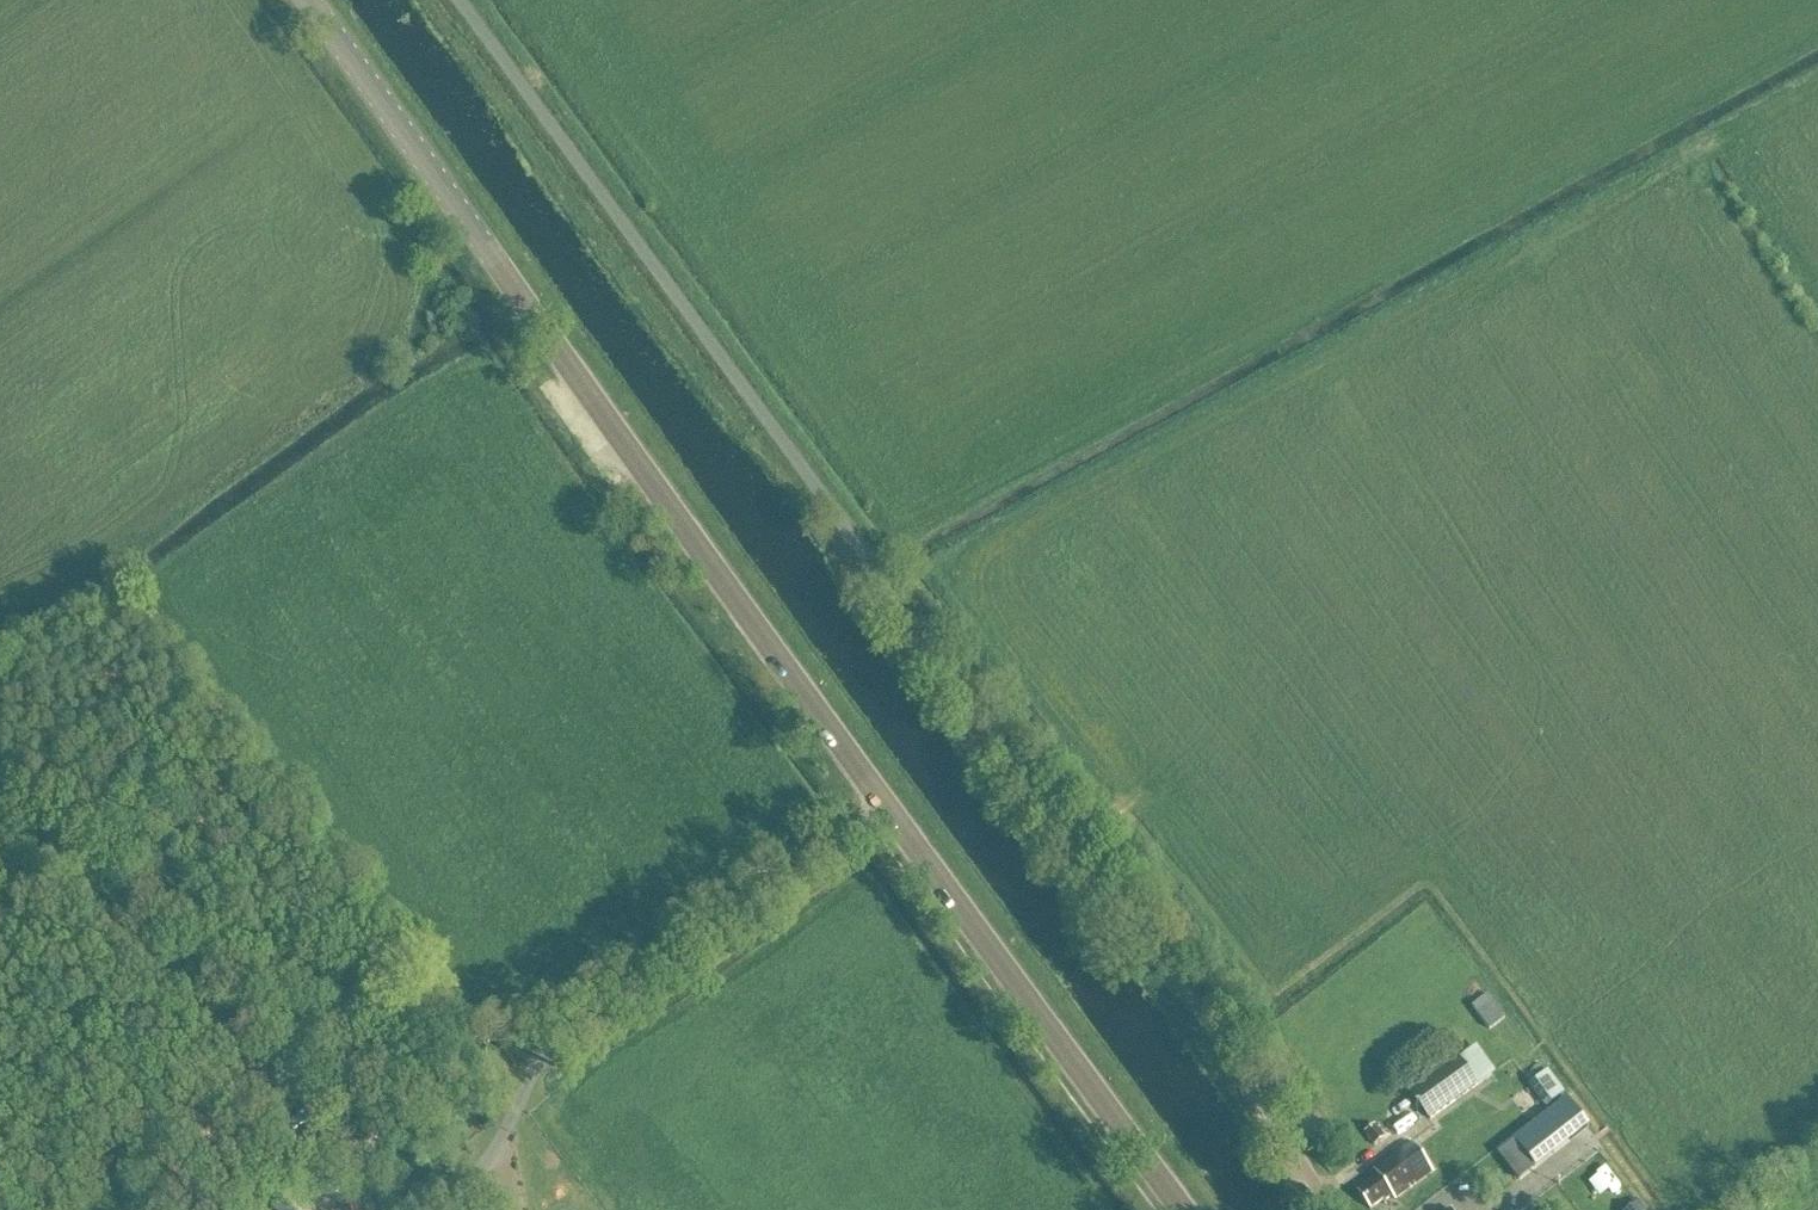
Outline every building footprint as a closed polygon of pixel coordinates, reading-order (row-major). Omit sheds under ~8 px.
[(1497,1030),(1515,1018),(1499,993),(1481,1004),(1497,1030)] [(1412,1092),(1432,1119),(1478,1086),(1459,1059),(1412,1092)] [(1546,1072),(1527,1086),(1540,1103),(1544,1108),(1562,1094),(1559,1089),(1546,1072)] [(1527,1181),(1602,1128),(1578,1095),(1504,1149),(1527,1181)] [(1378,1125),(1366,1133),(1376,1148),(1388,1140),(1378,1125)] [(1396,1200),(1434,1172),(1414,1143),(1375,1171),(1379,1176),(1358,1191),(1371,1209),(1385,1199),(1386,1200),(1393,1195),(1396,1200)] [(270,1206),(273,1209),(293,1209),(290,1207),(280,1197),(270,1206)]
